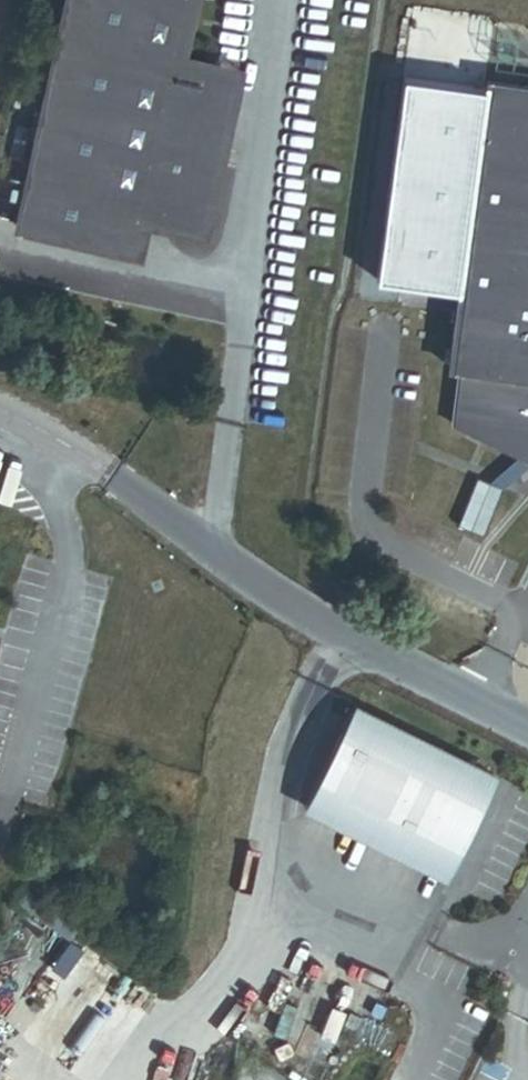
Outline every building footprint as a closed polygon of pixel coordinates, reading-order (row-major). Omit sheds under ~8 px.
[(219,125),(219,111),(217,97),(214,83),(209,69),(177,63),(178,57),(191,0),(93,0),(92,2),(85,0),(64,0),(13,229),(105,249),(108,236),(138,234),(140,222),(142,217),(175,224),(184,215),(193,204),(201,192),(207,179),(212,167),(216,153),(218,139),(219,125)] [(201,235),(237,70),(178,57),(177,63),(209,69),(214,83),(217,97),(219,111),(219,125),(218,139),(216,153),(212,167),(207,179),(201,192),(193,204),(184,215),(175,224),(142,217),(140,222),(201,235)] [(432,421),(527,465),(527,91),(474,84),(436,367),(456,370),(432,421)] [(370,223),(366,292),(401,294),(406,225),(370,223)] [(133,255),(138,234),(108,236),(105,249),(133,255)] [(440,884),(491,781),(350,710),(299,814),(440,884)]
